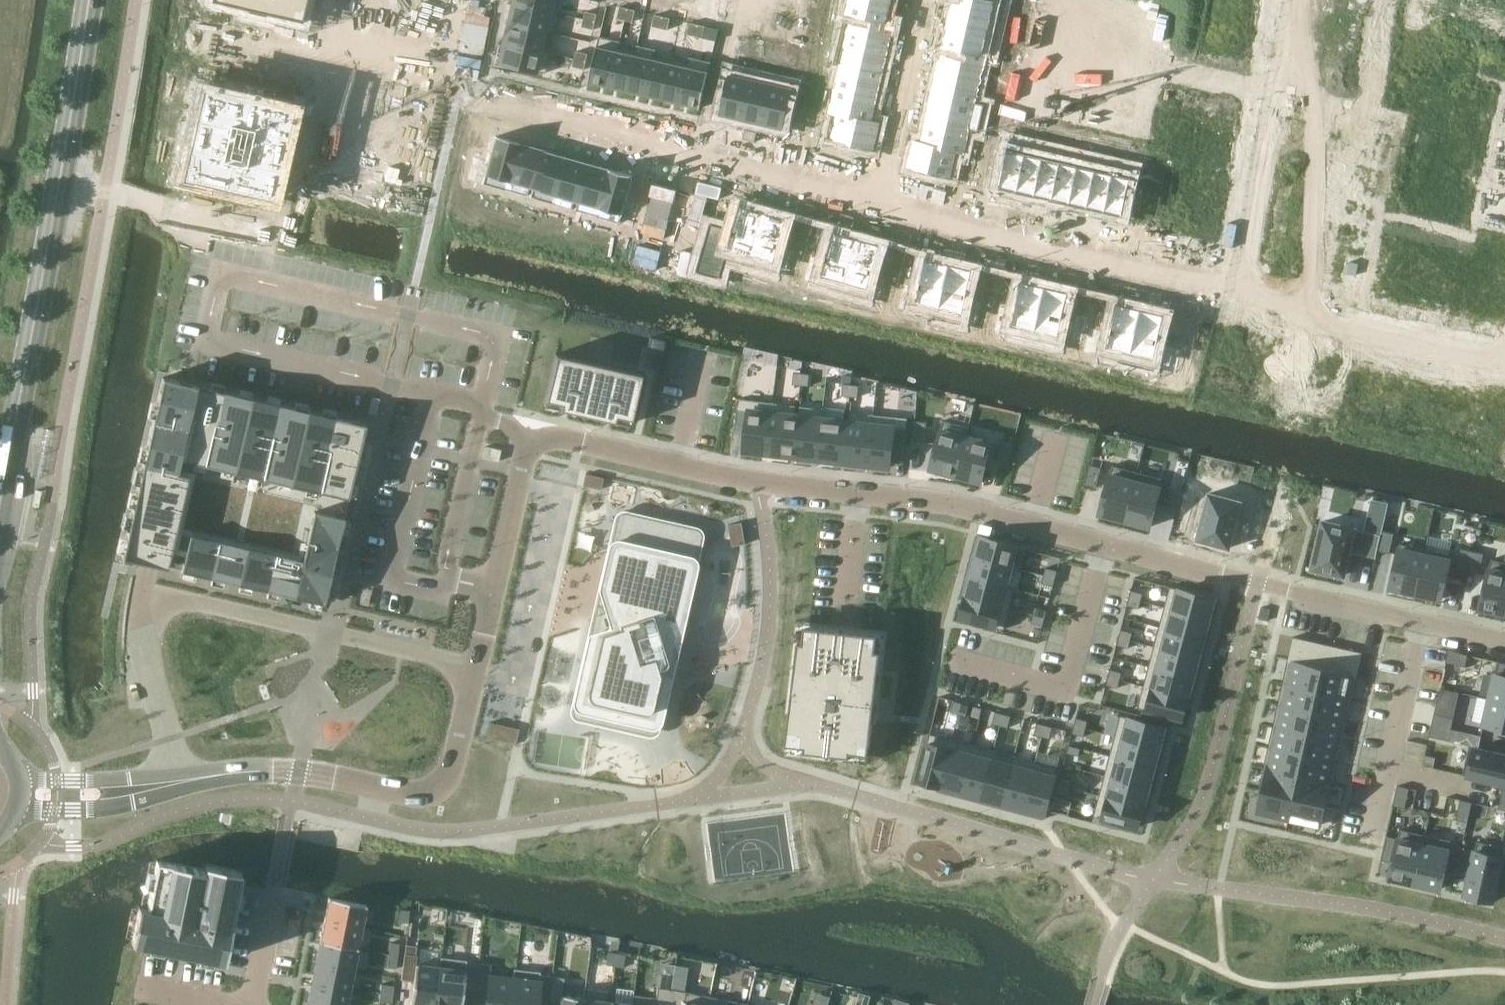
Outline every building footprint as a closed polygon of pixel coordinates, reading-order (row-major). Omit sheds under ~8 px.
[(301,20),(306,0),(212,0),(301,20)] [(512,2),(549,10),(551,0),(512,0),(512,2)] [(849,13),(887,21),(887,20),(891,4),(875,0),(852,0),(849,13)] [(953,10),(990,18),(995,1),(992,0),(955,0),(953,10)] [(1021,7),(1032,9),(1034,1),(1029,0),(1023,0),(1021,7)] [(544,30),(549,10),(512,2),(507,22),(544,30)] [(1481,3),(1479,11),(1490,13),(1492,5),(1481,3)] [(626,20),(628,8),(621,6),(618,18),(626,20)] [(1021,7),(1019,15),(1030,17),(1032,9),(1021,7)] [(628,8),(626,20),(634,21),(636,10),(628,8)] [(953,10),(949,27),(987,36),(990,18),(953,10)] [(584,19),(596,21),(598,13),(586,11),(584,19)] [(1479,11),(1477,19),(1488,22),(1490,13),(1479,11)] [(853,14),(848,38),(889,47),(895,22),(887,20),(887,21),(849,13),(853,14)] [(653,26),(661,28),(663,16),(656,14),(653,26)] [(663,16),(661,28),(669,29),(671,18),(663,16)] [(1176,16),(1175,24),(1186,27),(1188,19),(1176,16)] [(596,21),(584,19),(583,26),(594,29),(596,21)] [(503,42),(540,50),(544,30),(507,22),(503,42)] [(696,36),(699,24),(691,22),(688,34),(696,36)] [(815,22),(813,30),(824,33),(826,24),(815,22)] [(706,26),(699,24),(696,36),(704,37),(706,26)] [(949,27),(945,45),(986,54),(987,53),(983,53),(987,36),(949,27)] [(813,30),(811,38),(822,41),(824,33),(813,30)] [(1015,34),(1013,42),(1024,44),(1026,36),(1015,34)] [(750,47),(758,49),(761,38),(753,36),(750,47)] [(761,38),(758,49),(766,51),(769,40),(761,38)] [(848,38),(842,63),(883,72),(889,47),(848,38)] [(535,71),(540,50),(503,42),(498,62),(535,71)] [(1013,42),(1011,50),(1022,52),(1024,44),(1013,42)] [(598,45),(589,82),(610,87),(619,50),(598,45)] [(945,45),(940,69),(981,79),(986,54),(945,45)] [(1471,45),(1469,53),(1480,55),(1482,47),(1471,45)] [(610,87),(628,91),(636,54),(619,50),(610,87)] [(577,51),(575,58),(587,61),(589,53),(577,51)] [(1469,53),(1468,61),(1479,64),(1480,55),(1469,53)] [(645,95),(654,58),(636,54),(628,91),(645,95)] [(575,58),(573,66),(585,69),(587,61),(575,58)] [(654,58),(645,95),(663,99),(671,62),(654,58)] [(689,66),(671,62),(663,99),(680,103),(689,66)] [(842,63),(836,87),(878,97),(883,72),(842,63)] [(680,103),(701,108),(710,71),(689,66),(680,103)] [(1495,78),(1504,79),(1504,73),(1504,68),(1498,66),(1495,78)] [(940,69),(934,94),(975,103),(981,79),(940,69)] [(803,71),(802,79),(813,82),(815,74),(803,71)] [(751,80),(730,75),(722,112),(743,117),(751,80)] [(1005,76),(1004,84),(1015,86),(1016,78),(1005,76)] [(802,79),(800,87),(811,90),(813,82),(802,79)] [(743,117),(763,122),(771,84),(751,80),(743,117)] [(792,89),(771,84),(763,122),(783,126),(792,89)] [(1004,84),(1002,92),(1013,95),(1015,86),(1004,84)] [(292,108),(201,87),(180,178),(271,199),(292,108)] [(836,87),(831,112),(872,121),(872,120),(878,97),(836,87)] [(1489,93),(1487,101),(1498,104),(1500,96),(1489,93)] [(934,94),(928,119),(970,128),(975,103),(934,94)] [(1487,101),(1485,109),(1496,112),(1498,104),(1487,101)] [(796,104),(794,112),(805,114),(807,106),(796,104)] [(1155,110),(1153,118),(1164,121),(1166,113),(1155,110)] [(831,112),(838,114),(833,139),(874,148),(880,122),(872,120),(872,121),(831,112)] [(1026,115),(1024,127),(1032,128),(1034,117),(1026,115)] [(1034,117),(1032,128),(1040,130),(1042,119),(1034,117)] [(923,142),(923,143),(964,152),(970,128),(928,119),(923,142)] [(1061,124),(1059,135),(1067,136),(1069,125),(1061,124)] [(994,125),(992,133),(1003,136),(1005,127),(994,125)] [(1069,125),(1067,136),(1075,138),(1077,127),(1069,125)] [(1096,132),(1094,143),(1102,145),(1104,133),(1096,132)] [(1480,132),(1478,140),(1489,142),(1491,134),(1480,132)] [(992,133),(990,141),(1002,144),(1003,136),(992,133)] [(1104,133),(1102,145),(1110,146),(1113,135),(1104,133)] [(507,181),(518,143),(496,137),(489,161),(475,157),(469,181),(483,184),(485,175),(507,181)] [(1122,137),(1119,149),(1128,150),(1130,139),(1122,137)] [(1478,140),(1476,148),(1487,151),(1489,142),(1478,140)] [(915,141),(909,167),(950,176),(956,151),(964,153),(964,152),(923,143),(923,142),(915,141)] [(518,143),(507,181),(508,181),(528,186),(527,186),(529,187),(539,150),(538,149),(518,144),(518,143)] [(1147,144),(1145,152),(1156,155),(1158,147),(1147,144)] [(1007,149),(999,186),(1017,190),(1026,153),(1007,149)] [(539,150),(529,187),(534,188),(554,193),(564,157),(544,151),(539,150)] [(1145,152),(1143,160),(1155,163),(1156,155),(1145,152)] [(1026,153),(1017,190),(1035,195),(1044,157),(1026,153)] [(579,201),(590,164),(585,162),(564,157),(554,193),(575,199),(579,201)] [(1044,157),(1035,195),(1053,199),(1061,161),(1044,157)] [(987,158),(985,166),(996,168),(998,160),(987,158)] [(1061,161),(1053,199),(1070,203),(1079,165),(1061,161)] [(600,207),(601,207),(612,169),(611,169),(611,170),(591,164),(590,164),(579,201),(581,201),(600,206),(600,207)] [(1079,165),(1070,203),(1088,207),(1096,169),(1079,165)] [(1472,167),(1470,175),(1481,178),(1483,169),(1472,167)] [(612,169),(601,207),(622,213),(620,223),(634,227),(640,203),(627,200),(634,175),(612,169)] [(1096,169),(1088,207),(1105,211),(1114,173),(1096,169)] [(1114,173),(1105,211),(1124,215),(1132,178),(1114,173)] [(1470,175),(1468,183),(1479,186),(1481,178),(1470,175)] [(1138,186),(1136,194),(1147,197),(1149,189),(1138,186)] [(1136,194),(1134,203),(1145,205),(1147,197),(1136,194)] [(1464,202),(1462,210),(1473,213),(1475,204),(1464,202)] [(710,223),(697,272),(720,278),(726,258),(749,265),(752,255),(764,212),(740,205),(733,229),(710,223)] [(1462,210),(1460,218),(1471,221),(1473,213),(1462,210)] [(764,212),(752,255),(775,262),(773,271),(787,275),(793,250),(780,247),(788,218),(764,212)] [(1395,221),(1392,232),(1400,234),(1403,223),(1395,221)] [(1403,223),(1400,234),(1408,236),(1411,225),(1403,223)] [(1485,228),(1483,239),(1491,241),(1493,230),(1485,228)] [(1430,229),(1427,240),(1435,242),(1438,231),(1430,229)] [(1493,230),(1491,241),(1499,243),(1502,232),(1493,230)] [(812,256),(805,280),(819,284),(822,275),(845,281),(857,238),(833,231),(825,259),(812,256)] [(1438,231),(1435,242),(1443,244),(1446,233),(1438,231)] [(507,232),(504,243),(512,246),(516,235),(507,232)] [(516,235),(512,246),(520,248),(524,237),(516,235)] [(1465,237),(1462,248),(1470,250),(1473,239),(1465,237)] [(857,238),(845,281),(869,288),(866,297),(880,301),(887,277),(874,273),(881,244),(857,238)] [(559,244),(555,255),(563,257),(567,246),(559,244)] [(567,246),(563,257),(572,260),(575,249),(567,246)] [(905,283),(900,308),(914,311),(916,302),(940,308),(950,264),(926,258),(919,287),(905,283)] [(950,264),(940,308),(964,313),(961,323),(975,326),(981,301),(968,298),(974,269),(950,264)] [(1001,306),(995,331),(1009,334),(1012,325),(1036,330),(1046,286),(1022,280),(1015,309),(1001,306)] [(1046,286),(1036,330),(1059,336),(1057,345),(1071,348),(1077,324),(1063,321),(1070,292),(1046,286)] [(1097,328),(1091,353),(1105,356),(1107,347),(1131,353),(1142,308),(1117,303),(1111,332),(1097,328)] [(1142,308),(1131,353),(1155,358),(1153,368),(1167,371),(1173,346),(1159,343),(1166,314),(1142,308)] [(650,338),(644,367),(658,370),(665,341),(650,338)] [(555,354),(543,405),(546,405),(547,399),(561,402),(559,409),(571,411),(573,405),(587,408),(585,414),(586,415),(598,364),(555,354)] [(598,364),(586,415),(587,415),(589,408),(603,411),(601,418),(613,421),(615,414),(628,417),(627,424),(629,424),(640,374),(598,364)] [(794,372),(793,384),(801,385),(802,373),(794,372)] [(802,373),(801,385),(809,386),(810,374),(802,373)] [(162,377),(121,556),(324,603),(365,424),(162,377)] [(844,384),(842,396),(850,397),(852,385),(844,384)] [(852,385),(850,397),(858,397),(860,385),(852,385)] [(739,399),(736,424),(748,425),(747,434),(745,450),(768,453),(774,403),(739,399)] [(774,403),(768,453),(791,456),(796,405),(774,403)] [(801,406),(795,456),(818,459),(823,409),(801,406)] [(823,409),(818,459),(841,462),(845,421),(846,409),(825,406),(825,409),(823,409)] [(851,412),(845,462),(868,465),(873,414),(851,412)] [(873,414),(868,465),(890,467),(893,442),(905,444),(908,418),(873,414)] [(944,420),(931,469),(956,475),(967,436),(967,437),(970,427),(969,427),(944,420)] [(915,421),(913,441),(925,442),(927,423),(915,421)] [(1337,424),(1334,435),(1343,437),(1345,426),(1337,424)] [(1379,434),(1376,445),(1385,446),(1387,435),(1379,434)] [(1387,435),(1385,446),(1393,448),(1395,437),(1387,435)] [(967,436),(956,475),(982,482),(992,443),(967,437),(967,436)] [(1002,442),(997,461),(1009,464),(1014,445),(1002,442)] [(1430,445),(1428,456),(1436,458),(1439,447),(1430,445)] [(1439,447),(1436,458),(1444,460),(1447,449),(1439,447)] [(1090,465),(1085,484),(1097,487),(1102,468),(1090,465)] [(1113,465),(1100,514),(1125,520),(1138,472),(1113,465)] [(1138,472),(1125,520),(1150,527),(1163,479),(1138,472)] [(583,485),(601,489),(604,478),(586,473),(583,485)] [(1171,487),(1166,506),(1178,509),(1183,490),(1171,487)] [(1209,489),(1196,539),(1230,548),(1243,498),(1209,489)] [(573,705),(573,706),(573,708),(573,709),(573,710),(574,711),(575,713),(576,713),(577,714),(579,714),(649,731),(651,731),(652,731),(654,730),(655,730),(656,729),(657,728),(658,727),(658,726),(659,725),(671,671),(661,636),(681,629),(702,537),(703,535),(703,534),(702,533),(702,531),(701,530),(700,529),(699,528),(698,528),(696,527),(625,511),(624,511),(623,511),(621,511),(620,512),(619,512),(618,513),(617,514),(616,516),(616,517),(599,589),(607,618),(592,623),(573,705)] [(1324,521),(1313,568),(1344,575),(1349,552),(1376,558),(1381,535),(1324,521)] [(743,522),(729,524),(733,546),(747,544),(743,522)] [(1383,531),(1378,550),(1390,553),(1395,534),(1383,531)] [(1426,549),(1416,594),(1441,599),(1451,555),(1449,555),(1452,541),(1429,536),(1426,549)] [(982,537),(977,557),(1021,569),(1026,548),(982,537)] [(1400,544),(1390,588),(1416,594),(1426,549),(1400,544)] [(1461,549),(1457,568),(1468,571),(1473,551),(1461,549)] [(1473,551),(1468,571),(1480,573),(1484,554),(1473,551)] [(977,557),(972,577),(1016,589),(1021,569),(977,557)] [(1481,608),(1504,613),(1504,562),(1491,559),(1481,608)] [(1046,567),(1044,575),(1056,578),(1058,571),(1046,567)] [(1044,575),(1042,583),(1054,586),(1056,578),(1044,575)] [(972,577),(966,597),(1010,609),(1016,589),(972,577)] [(1170,587),(1165,607),(1209,619),(1215,598),(1170,587)] [(1132,590),(1130,598),(1142,601),(1144,593),(1132,590)] [(966,597),(961,618),(1005,629),(1010,609),(966,597)] [(1130,598),(1128,606),(1140,609),(1142,601),(1130,598)] [(1036,607),(1034,615),(1046,618),(1048,610),(1036,607)] [(1165,607),(1166,635),(1211,647),(1209,619),(1165,607)] [(1034,615),(1032,623),(1043,626),(1046,618),(1034,615)] [(792,711),(788,743),(806,746),(806,751),(828,753),(827,757),(829,757),(829,753),(851,756),(852,751),(872,753),(876,720),(879,721),(879,720),(870,719),(873,698),(878,699),(881,676),(885,676),(885,675),(881,675),(884,650),(878,650),(880,634),(856,631),(856,627),(855,627),(854,631),(834,628),(834,624),(833,624),(832,628),(807,625),(805,641),(800,640),(797,665),(793,664),(793,665),(797,666),(794,689),(799,689),(797,710),(788,709),(788,710),(792,711)] [(1121,630),(1119,637),(1131,641),(1133,633),(1121,630)] [(1166,635),(1161,655),(1205,667),(1211,647),(1166,635)] [(1119,637),(1117,645),(1129,648),(1131,641),(1119,637)] [(1293,637),(1288,662),(1292,663),(1323,670),(1353,677),(1358,678),(1363,653),(1293,637)] [(1449,651),(1446,662),(1466,667),(1468,655),(1449,651)] [(1161,655),(1149,667),(1193,678),(1205,667),(1161,655)] [(1490,699),(1504,702),(1504,663),(1498,662),(1490,699)] [(1292,663),(1288,685),(1318,691),(1323,670),(1292,663)] [(1149,667),(1144,686),(1188,698),(1193,678),(1149,667)] [(1111,669),(1109,677),(1121,680),(1123,672),(1111,669)] [(1323,670),(1318,691),(1348,698),(1353,677),(1323,670)] [(1109,677),(1107,685),(1119,688),(1121,680),(1109,677)] [(1288,685),(1283,706),(1313,712),(1318,691),(1288,685)] [(1144,686),(1138,707),(1183,719),(1188,698),(1144,686)] [(1318,691),(1313,712),(1344,719),(1348,698),(1318,691)] [(1484,724),(1504,729),(1504,702),(1490,699),(1484,724)] [(954,700),(951,712),(959,714),(962,703),(954,700)] [(962,703),(959,714),(967,716),(970,705),(962,703)] [(974,706),(972,716),(980,718),(982,708),(974,706)] [(1283,706),(1278,727),(1309,734),(1313,712),(1283,706)] [(996,712),(993,723),(1001,726),(1004,714),(996,712)] [(1313,712),(1309,734),(1339,740),(1344,719),(1313,712)] [(1435,713),(1432,725),(1452,729),(1454,717),(1435,713)] [(1004,714),(1001,726),(1009,728),(1012,716),(1004,714)] [(1121,716),(1115,736),(1159,748),(1165,727),(1121,716)] [(1077,718),(1075,725),(1087,729),(1089,721),(1077,718)] [(490,722),(487,738),(516,744),(519,728),(490,722)] [(1038,723),(1035,735),(1043,737),(1046,725),(1038,723)] [(1046,725),(1043,737),(1050,739),(1054,727),(1046,725)] [(1075,725),(1073,733),(1085,736),(1087,729),(1075,725)] [(1432,725),(1430,736),(1449,741),(1452,730),(1452,729),(1432,725)] [(1278,727),(1273,748),(1304,755),(1309,734),(1278,727)] [(1449,741),(1470,745),(1469,747),(1463,775),(1504,784),(1504,755),(1479,749),(1481,736),(1452,730),(1449,741)] [(931,734),(918,780),(940,786),(952,739),(931,734)] [(1309,734),(1304,755),(1334,761),(1339,740),(1309,734)] [(1115,736),(1110,756),(1154,768),(1159,748),(1115,736)] [(952,739),(940,786),(961,791),(973,745),(952,739)] [(973,745),(961,791),(982,797),(994,750),(973,745)] [(1070,745),(1068,753),(1079,756),(1081,748),(1070,745)] [(1273,748),(1269,769),(1299,776),(1304,755),(1273,748)] [(994,750),(982,797),(1003,802),(1015,756),(994,750)] [(1304,755),(1299,776),(1329,782),(1334,761),(1304,755)] [(1015,756),(1003,802),(1024,808),(1036,762),(1015,756)] [(1110,756),(1105,776),(1149,787),(1154,768),(1110,756)] [(1036,762),(1024,808),(1045,814),(1058,767),(1036,762)] [(1269,769),(1264,790),(1294,797),(1299,776),(1269,769)] [(1105,776),(1100,795),(1144,807),(1149,787),(1105,776)] [(1299,776),(1294,797),(1325,804),(1329,782),(1299,776)] [(1062,777),(1060,785),(1071,788),(1073,780),(1062,777)] [(1060,785),(1057,793),(1069,796),(1071,788),(1060,785)] [(1398,786),(1393,806),(1405,808),(1410,789),(1398,786)] [(1264,790),(1259,812),(1290,819),(1294,797),(1264,790)] [(1100,795),(1094,816),(1138,828),(1144,807),(1100,795)] [(1294,797),(1290,819),(1320,825),(1325,804),(1294,797)] [(1461,800),(1456,820),(1468,822),(1472,803),(1461,800)] [(1387,836),(1381,860),(1393,863),(1390,878),(1415,884),(1426,835),(1401,829),(1399,838),(1387,836)] [(1426,835),(1415,884),(1441,889),(1444,874),(1456,877),(1461,852),(1460,852),(1449,850),(1452,840),(1426,835)] [(1456,877),(1469,880),(1465,895),(1493,901),(1504,848),(1478,841),(1475,851),(1462,848),(1461,848),(1460,852),(1461,852),(1456,877)] [(158,860),(148,908),(139,906),(132,942),(177,951),(178,952),(178,951),(183,952),(188,953),(187,954),(225,961),(232,925),(230,925),(232,916),(241,871),(205,864),(204,870),(158,860)] [(329,898),(325,920),(362,927),(367,905),(329,898)] [(408,924),(410,911),(401,910),(400,922),(408,924)] [(325,920),(320,941),(358,949),(362,927),(325,920)] [(354,970),(358,949),(320,941),(316,962),(354,970)] [(390,956),(398,957),(400,944),(391,943),(390,956)] [(606,963),(615,965),(617,953),(609,951),(606,963)] [(626,954),(617,953),(615,965),(623,967),(626,954)] [(440,966),(416,964),(417,955),(404,954),(401,980),(413,982),(410,1004),(435,1004),(440,966)] [(398,957),(390,956),(388,968),(397,969),(398,957)] [(435,1004),(461,1004),(463,988),(475,989),(479,963),(467,962),(467,961),(441,957),(440,966),(435,1004)] [(316,962),(312,983),(349,991),(354,970),(316,962)] [(479,963),(475,989),(487,990),(485,1004),(510,1004),(513,978),(490,975),(491,964),(479,963)] [(510,1004),(536,1004),(537,1001),(549,1003),(552,976),(540,974),(540,972),(514,969),(513,978),(510,1004)] [(583,997),(562,995),(565,978),(552,976),(549,1003),(560,1004),(583,1004),(584,998),(583,997)] [(308,1004),(346,1004),(349,991),(312,983),(308,1004)] [(381,993),(394,994),(395,986),(382,984),(381,993)] [(632,1004),(633,1004),(669,1004),(671,989),(657,987),(656,998),(633,995),(632,1004)] [(583,1004),(610,1004),(610,1002),(607,1001),(608,991),(585,989),(583,997),(584,998),(583,1004)] [(671,989),(669,1004),(708,1004),(710,997),(671,989)] [(394,994),(381,993),(380,1001),(393,1003),(394,994)] [(748,1004),(710,997),(708,1004),(748,1004)]
